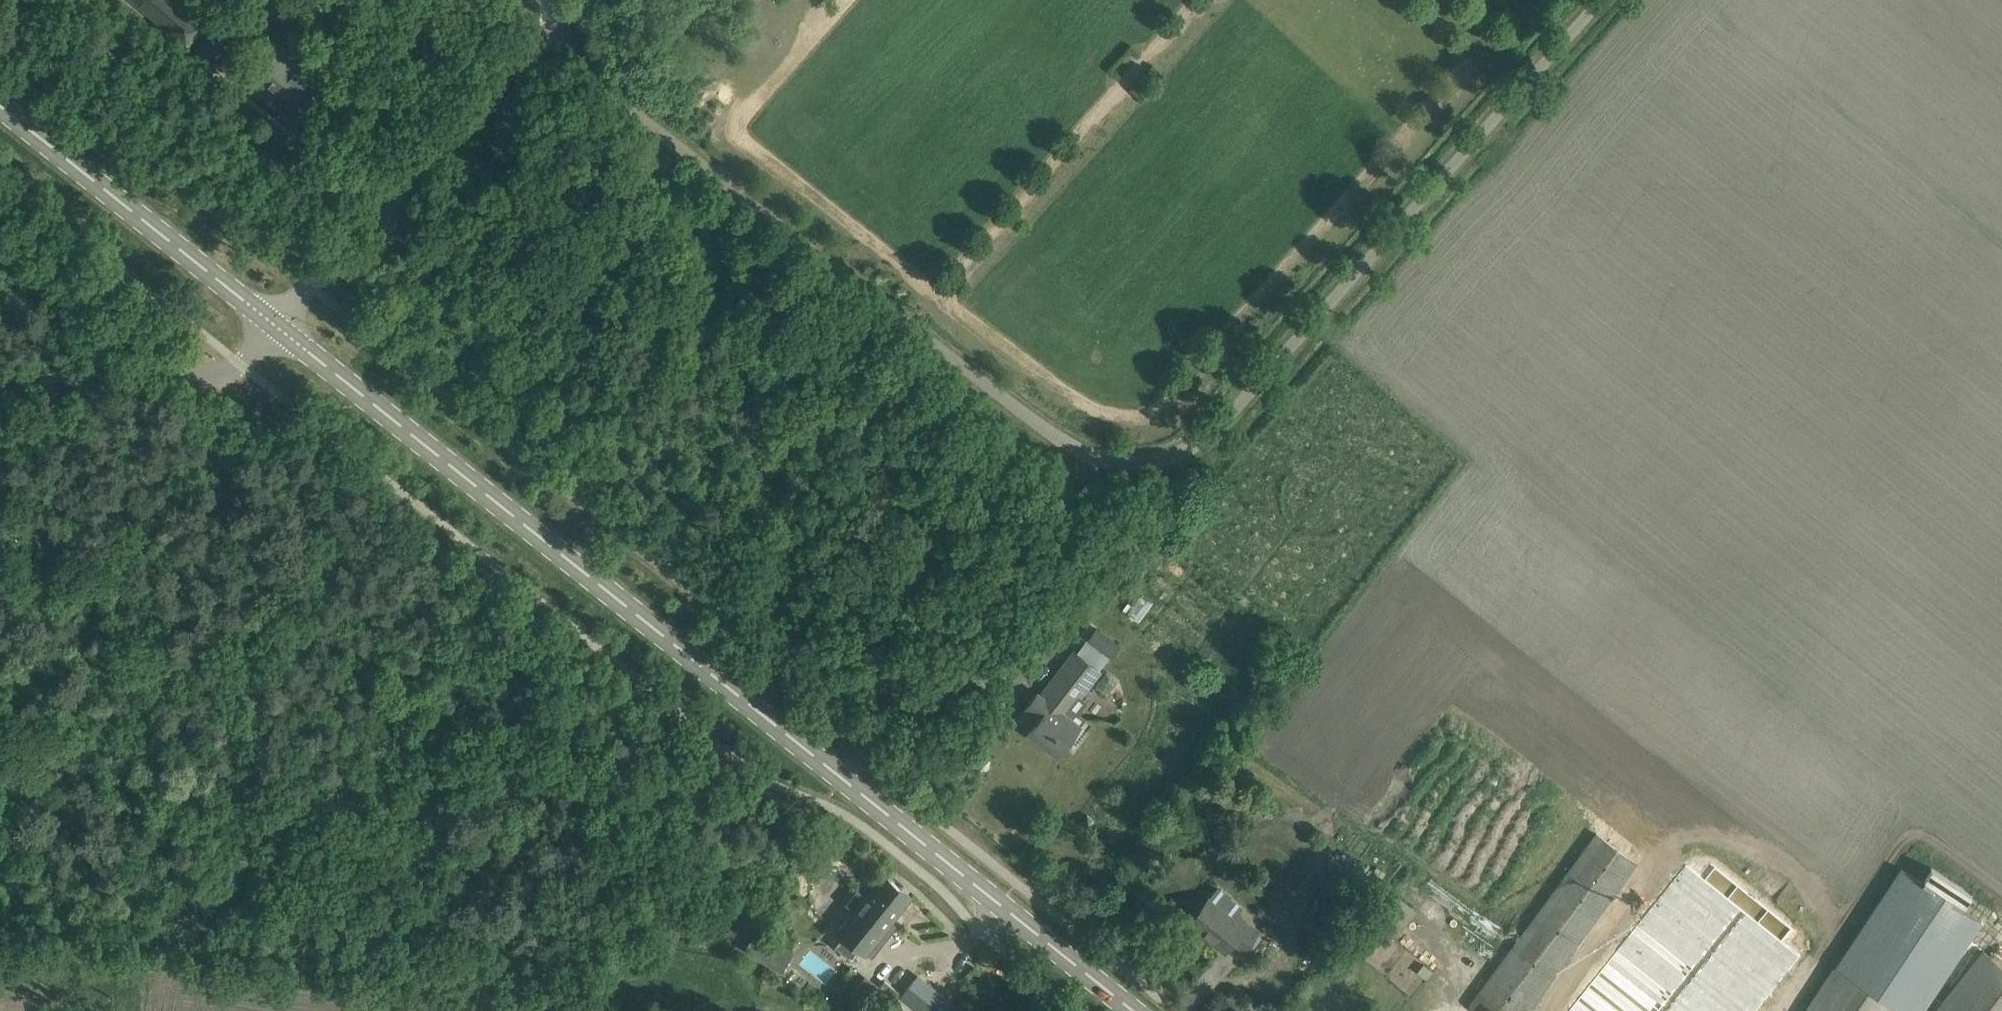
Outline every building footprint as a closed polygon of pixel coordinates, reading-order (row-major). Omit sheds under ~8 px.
[(186,45),(209,18),(188,0),(135,0),(166,24),(164,27),(186,45)] [(220,16),(192,50),(212,66),(216,61),(223,66),(243,43),(235,38),(240,32),(220,16)] [(260,50),(269,58),(255,75),(284,98),(281,102),(302,119),(312,107),(306,101),(319,85),(297,66),(310,49),(281,25),(260,50)] [(1088,640),(1112,658),(1122,646),(1098,627),(1088,640)] [(1027,733),(1057,756),(1080,725),(1064,713),(1078,694),(1082,697),(1102,670),(1074,648),(1040,692),(1038,690),(1026,706),(1039,717),(1027,733)] [(1110,675),(1105,681),(1112,687),(1117,681),(1110,675)] [(1635,863),(1595,833),(1469,1005),(1477,1010),(1527,1010),(1635,863)] [(1569,1010),(1756,1010),(1800,956),(1782,941),(1792,928),(1715,866),(1705,879),(1686,864),(1569,1010)] [(1805,1010),(1895,1010),(1898,1006),(1905,1010),(1922,1010),(1981,922),(1960,908),(1920,882),(1899,868),(1805,1010)] [(883,873),(870,889),(865,895),(857,889),(847,902),(854,908),(837,930),(865,952),(866,951),(871,955),(879,946),(874,942),(911,896),(883,873)] [(1208,898),(1201,906),(1189,921),(1224,950),(1232,940),(1243,949),(1258,930),(1237,913),(1234,918),(1208,898)] [(1326,904),(1318,916),(1332,927),(1340,915),(1326,904)] [(756,928),(744,949),(782,971),(794,951),(756,928)] [(1984,950),(1935,1010),(2001,1010),(2001,965),(1984,950)] [(866,974),(850,994),(866,1007),(873,997),(886,1007),(899,990),(884,979),(880,985),(866,974)] [(921,1010),(962,1010),(917,975),(901,996),(921,1010)]
